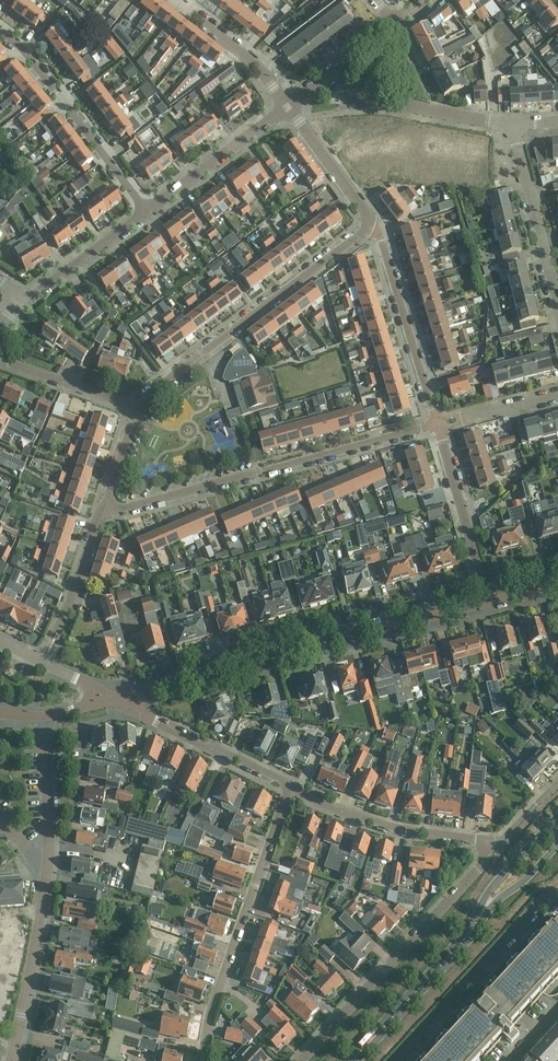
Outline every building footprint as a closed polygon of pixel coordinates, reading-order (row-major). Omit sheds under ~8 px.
[(25,2),(27,0),(15,0),(13,2),(17,5),(13,10),(24,19),(32,8),(25,2)] [(129,4),(124,0),(121,0),(109,16),(116,21),(129,4)] [(162,5),(156,0),(147,0),(142,6),(148,11),(146,14),(147,15),(137,28),(142,32),(144,28),(149,22),(154,16),(162,5)] [(243,3),(240,0),(226,0),(223,3),(235,13),(243,3)] [(271,3),(270,3),(267,0),(265,0),(261,6),(265,10),(271,3)] [(348,28),(352,25),(347,18),(353,13),(343,0),(331,0),(328,2),(348,28)] [(471,0),(455,0),(453,1),(464,15),(475,6),(471,0)] [(491,2),(489,0),(471,0),(475,6),(479,11),(483,8),(484,8),(491,2)] [(533,10),(545,0),(525,0),(533,10)] [(533,10),(541,20),(554,10),(547,0),(545,0),(533,10)] [(319,9),(333,29),(339,24),(344,31),(348,28),(328,2),(319,9)] [(256,12),(243,3),(235,13),(248,23),(256,12)] [(502,9),(507,14),(514,8),(509,3),(502,9)] [(81,24),(87,20),(84,15),(82,17),(77,11),(69,4),(66,8),(73,13),(81,24)] [(167,25),(175,15),(162,5),(154,16),(167,25)] [(428,66),(438,61),(445,57),(436,42),(446,37),(440,26),(456,13),(449,5),(426,23),(427,25),(411,33),(428,66)] [(138,11),(132,6),(124,16),(130,20),(138,11)] [(47,19),(32,8),(24,19),(35,27),(39,22),(43,24),(47,19)] [(484,18),(489,15),(484,8),(483,8),(479,11),(484,18)] [(516,12),(514,8),(507,14),(509,17),(516,12)] [(333,29),(319,9),(309,17),(328,43),(332,40),(327,33),(333,29)] [(541,20),(550,31),(557,25),(557,14),(554,10),(541,20)] [(486,20),(484,18),(479,11),(475,14),(480,21),(482,20),(484,22),(486,20)] [(268,22),(260,16),(256,12),(248,23),(260,33),(268,22)] [(179,35),(187,25),(175,15),(167,25),(179,35)] [(71,16),(56,27),(67,41),(82,29),(71,16)] [(328,43),(309,17),(299,24),(314,44),(319,39),(325,46),(328,43)] [(111,28),(115,22),(111,19),(107,24),(111,28)] [(154,26),(149,22),(144,28),(149,32),(154,26)] [(314,44),(299,24),(289,32),(309,58),(313,55),(307,48),(314,44)] [(46,37),(54,49),(65,41),(54,25),(48,30),(51,33),(46,37)] [(93,36),(103,28),(98,25),(96,27),(90,31),(93,36)] [(199,34),(187,25),(179,35),(191,45),(199,34)] [(520,30),(523,35),(530,29),(527,25),(520,30)] [(477,40),(482,36),(474,26),(468,30),(477,40)] [(533,33),(530,29),(523,35),(526,38),(533,33)] [(272,30),(265,38),(269,43),(277,35),(272,30)] [(309,58),(289,32),(279,40),(289,53),(287,55),(287,56),(290,54),(293,59),(300,54),(305,61),(309,58)] [(203,54),(212,44),(199,34),(191,45),(203,54)] [(169,48),(174,41),(169,37),(164,44),(169,48)] [(112,46),(113,47),(117,45),(112,38),(102,46),(106,50),(112,46)] [(74,44),(77,48),(83,43),(81,39),(74,44)] [(73,51),(65,41),(54,49),(62,60),(73,51)] [(179,45),(174,41),(169,48),(173,52),(179,45)] [(272,45),(275,50),(280,46),(277,41),(272,45)] [(446,56),(465,47),(462,41),(444,50),(446,56)] [(81,62),(80,61),(77,56),(88,47),(85,42),(83,43),(77,48),(73,51),(62,60),(70,70),(81,62)] [(518,47),(526,58),(532,53),(524,42),(518,47)] [(212,44),(203,54),(216,64),(224,54),(212,44)] [(546,44),(538,51),(542,56),(550,50),(546,44)] [(124,54),(120,48),(110,56),(115,61),(124,54)] [(453,60),(456,58),(464,54),(462,48),(454,53),(450,55),(453,60)] [(9,58),(4,55),(5,53),(0,49),(0,69),(9,58)] [(153,70),(149,74),(153,77),(172,52),(169,49),(153,70)] [(544,61),(547,65),(554,60),(551,55),(544,61)] [(93,77),(89,72),(94,68),(86,57),(80,61),(81,62),(70,70),(79,82),(84,78),(87,81),(93,77)] [(193,67),(198,60),(194,57),(188,63),(193,67)] [(198,60),(193,67),(198,71),(203,64),(198,60)] [(430,69),(437,83),(454,75),(450,67),(453,65),(450,60),(430,69)] [(539,105),(538,90),(538,84),(537,82),(528,82),(527,68),(525,68),(524,60),(522,61),(523,77),(525,106),(539,105)] [(557,63),(554,60),(547,65),(550,69),(557,63)] [(523,77),(522,61),(512,69),(513,78),(517,78),(523,77)] [(6,73),(15,83),(25,75),(16,64),(11,68),(8,65),(3,69),(6,73)] [(125,71),(130,78),(137,73),(131,66),(125,71)] [(188,73),(194,77),(199,71),(198,71),(193,67),(188,73)] [(215,78),(220,85),(230,78),(225,71),(216,77),(215,78)] [(34,85),(25,75),(15,83),(23,94),(34,85)] [(458,82),(454,75),(437,83),(444,97),(464,87),(461,81),(458,82)] [(187,77),(170,97),(173,100),(191,79),(187,77)] [(198,90),(203,96),(219,84),(214,77),(198,90)] [(511,107),(525,106),(523,77),(517,78),(517,84),(518,91),(498,93),(499,104),(511,103),(511,107)] [(109,92),(117,82),(113,78),(104,88),(109,92)] [(88,94),(96,105),(107,97),(96,82),(90,86),(93,89),(88,94)] [(476,82),(477,88),(473,89),(474,104),(481,103),(480,89),(487,88),(486,88),(485,82),(476,82)] [(32,104),(43,95),(34,85),(23,94),(32,104)] [(251,96),(247,91),(243,85),(228,96),(241,113),(252,104),(248,99),(251,96)] [(557,95),(557,87),(557,86),(552,86),(552,89),(538,90),(539,105),(553,104),(552,95),(557,95)] [(13,102),(19,97),(16,93),(15,94),(6,101),(9,105),(13,102)] [(31,128),(44,119),(49,114),(46,111),(52,106),(43,95),(32,104),(36,109),(28,116),(27,114),(19,120),(28,131),(31,128)] [(120,104),(126,99),(123,95),(117,100),(120,104)] [(241,113),(228,96),(213,107),(222,118),(225,115),(229,121),(241,113)] [(19,97),(13,102),(16,105),(22,100),(19,97)] [(112,104),(107,97),(96,105),(104,116),(120,104),(117,100),(112,104)] [(123,107),(129,103),(126,99),(120,104),(123,107)] [(6,101),(0,106),(0,107),(3,110),(9,105),(6,101)] [(492,103),(478,105),(479,113),(493,111),(492,103)] [(123,119),(118,111),(123,107),(120,104),(104,116),(112,127),(123,119)] [(168,112),(162,104),(156,109),(162,117),(168,112)] [(52,139),(57,136),(68,128),(60,116),(54,121),(51,117),(46,121),(41,125),(48,133),(52,139)] [(213,116),(198,127),(206,138),(218,130),(214,124),(217,121),(213,116)] [(191,126),(195,123),(190,117),(187,119),(191,126)] [(134,134),(123,119),(112,127),(121,138),(126,134),(129,138),(134,134)] [(198,127),(187,135),(195,146),(206,138),(198,127)] [(57,136),(62,142),(57,146),(58,146),(52,150),(46,155),(49,159),(55,155),(76,139),(68,128),(57,136)] [(187,135),(181,140),(177,136),(169,142),(176,152),(180,149),(184,155),(195,146),(187,135)] [(68,151),(73,158),(84,149),(76,139),(55,155),(58,158),(68,151)] [(128,144),(132,150),(139,145),(134,139),(128,144)] [(23,146),(19,141),(12,147),(16,152),(23,146)] [(293,163),(305,154),(296,141),(283,150),(293,163)] [(557,162),(557,142),(552,142),(552,147),(546,147),(547,163),(557,162)] [(25,157),(30,154),(26,148),(22,151),(25,157)] [(93,161),(84,149),(73,158),(69,161),(73,166),(77,163),(85,173),(90,169),(87,165),(93,161)] [(168,150),(153,161),(161,172),(172,163),(168,158),(172,155),(168,150)] [(305,154),(293,163),(302,175),(314,166),(305,154)] [(275,177),(281,172),(272,159),(266,164),(275,177)] [(150,180),(161,172),(153,161),(138,172),(142,177),(146,174),(150,180)] [(255,162),(242,172),(250,183),(256,178),(261,185),(268,180),(255,162)] [(314,166),(302,175),(312,188),(324,179),(314,166)] [(36,175),(41,182),(50,174),(45,167),(38,173),(36,175)] [(33,177),(35,175),(36,175),(38,173),(35,168),(29,172),(31,175),(33,177)] [(244,187),(250,183),(242,172),(229,181),(242,199),(249,194),(244,187)] [(281,172),(275,177),(278,181),(285,177),(281,172)] [(82,179),(87,185),(93,181),(88,174),(82,179)] [(41,182),(36,175),(35,175),(33,177),(29,180),(29,181),(36,191),(44,185),(41,182)] [(68,188),(73,196),(79,192),(73,184),(68,188)] [(284,196),(294,189),(290,184),(284,188),(284,189),(281,191),(284,196)] [(96,197),(107,212),(122,201),(111,187),(96,197)] [(222,187),(209,196),(217,207),(223,203),(228,210),(235,204),(222,187)] [(270,196),(274,193),(269,187),(265,190),(269,196),(270,196)] [(415,192),(412,187),(405,192),(408,197),(415,192)] [(389,211),(401,202),(398,197),(393,190),(380,199),(389,211)] [(486,194),(492,214),(513,209),(513,206),(510,207),(507,196),(503,197),(502,190),(486,194)] [(408,197),(405,192),(398,197),(401,202),(408,197)] [(418,196),(415,192),(408,197),(412,201),(418,196)] [(61,200),(66,196),(63,193),(54,201),(63,211),(68,207),(61,200)] [(306,198),(316,211),(321,218),(330,230),(342,221),(333,209),(333,208),(330,204),(327,200),(319,205),(311,195),(306,198)] [(211,212),(217,207),(209,196),(196,206),(209,224),(216,219),(211,212)] [(107,212),(96,197),(82,208),(93,223),(107,212)] [(413,203),(412,201),(408,197),(401,202),(406,208),(413,203)] [(316,211),(306,198),(301,200),(312,214),(316,211)] [(0,203),(0,206),(2,207),(0,209),(0,211),(2,213),(2,212),(5,209),(9,204),(3,199),(0,203)] [(398,223),(410,214),(406,208),(401,202),(389,211),(398,223)] [(15,210),(14,208),(10,203),(9,204),(5,209),(8,214),(15,210)] [(247,213),(251,219),(253,217),(254,214),(251,210),(246,204),(242,207),(247,213)] [(44,212),(50,220),(56,216),(49,207),(44,212)] [(98,230),(128,210),(126,207),(96,226),(98,230)] [(238,209),(243,216),(247,213),(242,207),(238,209)] [(447,210),(450,217),(458,214),(455,207),(447,210)] [(0,215),(0,224),(2,225),(3,226),(10,217),(8,214),(5,209),(2,212),(2,213),(0,215)] [(272,214),(269,209),(264,213),(268,217),(272,214)] [(492,214),(495,228),(514,223),(511,212),(514,212),(513,209),(492,214)] [(189,211),(176,221),(184,232),(191,227),(196,234),(202,229),(197,222),(189,211)] [(65,227),(73,238),(87,227),(76,212),(66,220),(69,224),(65,227)] [(32,218),(40,232),(46,228),(38,215),(32,218)] [(287,220),(293,228),(298,225),(291,216),(287,219),(287,220)] [(310,226),(319,238),(330,230),(321,218),(310,226)] [(472,219),(466,221),(469,232),(475,230),(472,219)] [(287,243),(296,256),(308,247),(298,235),(293,228),(287,220),(283,223),(288,230),(285,232),(291,240),(287,243)] [(178,236),(184,232),(176,221),(163,230),(172,241),(176,247),(172,250),(176,256),(181,262),(189,256),(184,249),(186,247),(183,243),(178,236)] [(73,238),(65,227),(62,223),(47,234),(58,249),(73,238)] [(495,228),(499,242),(520,236),(520,234),(517,234),(514,223),(495,228)] [(405,243),(420,238),(416,225),(401,230),(405,243)] [(319,238),(310,226),(298,235),(308,247),(319,238)] [(256,227),(250,230),(254,237),(260,234),(256,227)] [(213,228),(209,231),(214,237),(218,235),(213,228)] [(427,231),(429,236),(440,232),(439,228),(435,229),(435,228),(427,231)] [(260,230),(259,230),(265,238),(271,245),(275,242),(266,230),(262,233),(260,230)] [(420,238),(429,236),(427,231),(427,230),(419,232),(419,233),(420,238)] [(475,230),(469,232),(475,249),(481,247),(475,230)] [(29,249),(38,266),(40,265),(41,266),(48,262),(47,261),(52,257),(35,231),(30,233),(31,235),(23,240),(29,249)] [(209,231),(205,234),(210,240),(214,237),(209,231)] [(442,237),(440,232),(429,236),(430,241),(438,239),(437,238),(442,237)] [(222,242),(227,249),(240,240),(234,233),(223,241),(222,242)] [(162,259),(163,259),(170,253),(165,247),(156,236),(143,245),(152,256),(153,257),(158,253),(162,259)] [(420,238),(424,251),(433,249),(430,241),(429,236),(420,238)] [(499,242),(504,263),(519,259),(517,252),(521,251),(518,240),(521,239),(520,236),(499,242)] [(271,245),(265,238),(261,241),(267,248),(271,245)] [(409,256),(424,251),(420,238),(405,243),(409,256)] [(222,250),(216,241),(211,245),(218,253),(222,250)] [(296,256),(287,243),(276,252),(285,264),(296,256)] [(238,249),(248,263),(253,259),(241,244),(236,248),(237,249),(238,249)] [(38,266),(29,249),(24,252),(21,248),(19,250),(16,245),(11,248),(17,257),(26,272),(38,266)] [(147,277),(148,278),(153,274),(155,273),(153,270),(151,268),(157,263),(153,257),(152,256),(143,245),(130,255),(139,266),(144,273),(147,277)] [(253,269),(248,263),(238,249),(237,249),(231,254),(247,274),(241,278),(251,290),(262,281),(253,269)] [(424,251),(409,256),(409,257),(411,263),(411,262),(413,269),(428,264),(436,261),(434,256),(426,258),(424,251)] [(264,261),(274,273),(285,264),(276,252),(264,261)] [(447,252),(434,256),(436,261),(444,259),(449,258),(447,252)] [(178,265),(181,262),(176,256),(173,258),(178,265)] [(352,276),(368,271),(364,258),(348,262),(348,263),(343,264),(345,270),(350,268),(352,276)] [(215,262),(220,268),(223,266),(219,259),(215,262)] [(521,265),(519,259),(504,263),(499,264),(502,277),(508,276),(509,283),(531,277),(530,274),(527,275),(525,264),(521,265)] [(123,260),(110,270),(119,281),(125,276),(130,283),(137,278),(123,260)] [(274,273),(264,261),(253,269),(262,281),(274,273)] [(416,281),(432,277),(428,264),(413,269),(416,281)] [(113,285),(119,281),(110,270),(98,279),(111,297),(118,292),(113,285)] [(211,280),(216,287),(220,284),(215,277),(216,276),(212,271),(207,275),(211,280)] [(356,288),(372,284),(368,271),(352,276),(355,287),(356,288)] [(444,287),(461,282),(459,276),(442,281),(444,287)] [(163,280),(171,291),(174,288),(167,277),(163,280)] [(420,294),(436,289),(432,277),(416,281),(420,294)] [(513,296),(532,292),(529,280),(532,280),(531,277),(509,283),(513,296)] [(301,293),(311,306),(315,303),(326,295),(321,279),(312,285),(301,293)] [(152,306),(159,301),(148,286),(144,280),(140,283),(145,289),(142,291),(152,306)] [(216,287),(211,280),(206,284),(212,290),(216,287)] [(461,282),(444,287),(446,292),(453,290),(452,285),(461,282)] [(221,294),(230,306),(242,297),(233,285),(230,287),(227,283),(223,286),(225,290),(221,294)] [(360,301),(375,296),(372,284),(356,288),(360,301)] [(154,285),(150,289),(158,298),(162,295),(154,285)] [(350,298),(352,303),(360,301),(356,288),(355,287),(349,289),(351,298),(350,298)] [(487,289),(491,302),(496,301),(492,287),(487,289)] [(424,307),(440,302),(436,289),(420,294),(424,307)] [(516,310),(538,305),(537,302),(535,303),(532,292),(513,296),(516,310)] [(290,301),(300,314),(311,306),(301,293),(290,301)] [(188,297),(193,304),(198,301),(193,294),(188,297)] [(230,306),(221,294),(210,302),(219,314),(230,306)] [(364,314),(379,309),(375,296),(360,301),(364,314)] [(117,300),(122,306),(126,303),(121,297),(117,300)] [(193,304),(188,297),(184,301),(189,308),(193,304)] [(93,301),(86,306),(81,299),(70,308),(85,329),(103,315),(93,301)] [(300,314),(290,301),(280,309),(290,323),(300,314)] [(501,314),(496,301),(491,302),(495,316),(501,314)] [(198,311),(207,323),(219,314),(210,302),(198,311)] [(440,302),(424,307),(428,319),(444,315),(452,312),(466,308),(465,303),(452,306),(451,303),(441,306),(440,302)] [(193,314),(201,309),(197,303),(189,308),(193,314)] [(311,306),(316,313),(320,310),(315,303),(311,306)] [(353,309),(352,304),(344,306),(339,307),(340,312),(345,310),(345,311),(353,309)] [(538,305),(516,310),(520,324),(520,325),(521,331),(537,327),(535,320),(539,319),(536,308),(539,307),(538,305)] [(466,308),(452,312),(453,317),(468,313),(466,308)] [(290,323),(280,309),(269,317),(279,331),(285,338),(290,334),(284,327),(290,323)] [(379,309),(364,314),(367,327),(383,322),(379,309)] [(112,310),(107,318),(114,322),(118,313),(112,310)] [(325,316),(320,310),(316,313),(321,319),(325,316)] [(175,317),(170,311),(165,315),(170,321),(175,317)] [(187,319),(196,332),(207,323),(198,311),(187,319)] [(321,319),(316,313),(312,316),(317,323),(316,323),(321,330),(325,327),(323,325),(324,324),(321,319)] [(153,322),(147,314),(143,317),(146,322),(148,325),(153,322)] [(170,321),(165,315),(161,318),(166,325),(170,321)] [(432,332),(447,327),(444,315),(428,319),(432,332)] [(279,331),(269,317),(259,325),(269,338),(279,331)] [(196,332),(187,319),(176,328),(185,340),(196,332)] [(137,322),(131,326),(137,335),(144,331),(141,327),(137,322)] [(371,339),(387,335),(383,322),(367,327),(371,339)] [(154,333),(159,330),(154,323),(149,327),(154,333)] [(81,364),(88,352),(68,338),(49,324),(40,336),(47,341),(45,344),(53,350),(55,347),(54,346),(56,344),(64,349),(63,350),(81,364)] [(413,326),(417,338),(423,336),(419,324),(413,326)] [(269,338),(259,325),(248,334),(258,347),(269,338)] [(304,333),(299,326),(295,329),(300,336),(304,333)] [(110,331),(103,327),(95,342),(101,346),(110,331)] [(436,345),(451,340),(447,327),(432,332),(434,339),(435,344),(436,344),(436,345)] [(507,327),(500,329),(502,335),(509,333),(507,327)] [(164,337),(173,349),(185,340),(176,328),(164,337)] [(460,338),(467,335),(474,333),(473,328),(465,330),(458,332),(460,338)] [(300,336),(295,329),(290,332),(294,337),(301,347),(303,349),(307,346),(300,336)] [(527,333),(528,338),(529,340),(543,336),(541,329),(527,333)] [(513,336),(515,342),(528,338),(527,333),(513,336)] [(387,335),(371,339),(375,352),(391,347),(387,335)] [(501,346),(515,342),(513,336),(499,340),(501,346)] [(173,349),(164,337),(152,346),(162,358),(173,349)] [(295,352),(301,347),(294,337),(288,342),(295,352)] [(440,358),(455,353),(451,340),(436,345),(440,358)] [(274,345),(279,352),(283,348),(278,342),(274,345)] [(120,350),(119,351),(125,353),(127,345),(121,343),(119,350),(120,350)] [(274,345),(273,345),(269,348),(279,361),(283,358),(278,352),(279,352),(274,345)] [(379,365),(395,360),(391,347),(375,352),(379,365)] [(120,350),(119,350),(112,348),(110,354),(104,351),(99,350),(94,364),(99,366),(98,369),(112,374),(117,359),(119,351),(120,350)] [(231,383),(229,384),(235,383),(258,376),(257,373),(256,369),(257,368),(243,349),(242,349),(244,351),(237,356),(234,359),(230,365),(229,366),(226,372),(224,380),(231,383)] [(421,353),(425,367),(431,366),(427,352),(421,353)] [(455,353),(440,358),(444,371),(459,366),(455,353)] [(533,358),(539,380),(541,379),(541,377),(552,374),(547,354),(533,358)] [(60,357),(56,363),(62,366),(66,360),(60,357)] [(520,361),(525,381),(535,378),(536,381),(539,380),(533,358),(520,361)] [(130,364),(117,359),(112,374),(126,378),(130,364)] [(383,377),(399,373),(395,360),(379,365),(383,377)] [(506,365),(511,387),(514,386),(513,384),(525,381),(520,361),(506,365)] [(509,388),(511,387),(506,365),(485,370),(489,386),(496,384),(497,388),(508,385),(509,388)] [(465,380),(471,378),(486,373),(484,366),(469,371),(459,374),(461,381),(448,385),(452,398),(469,393),(465,380)] [(266,409),(278,406),(267,370),(257,373),(258,376),(235,383),(239,395),(237,396),(243,416),(266,409)] [(387,390),(402,385),(399,373),(383,377),(387,390)] [(367,382),(375,380),(373,374),(365,377),(367,382)] [(32,397),(24,393),(9,385),(6,390),(3,388),(0,395),(0,397),(3,398),(2,398),(18,406),(21,399),(29,403),(32,397)] [(391,403),(406,398),(402,385),(387,390),(391,403)] [(351,392),(349,386),(342,388),(343,395),(351,392)] [(343,395),(342,388),(335,391),(336,397),(343,395)] [(484,394),(488,406),(498,402),(494,391),(484,394)] [(324,395),(316,397),(319,406),(319,407),(327,405),(324,395)] [(454,398),(455,406),(475,403),(473,395),(454,398)] [(406,398),(391,403),(395,416),(410,411),(406,398)] [(364,410),(382,405),(381,399),(373,402),(362,405),(364,410)] [(47,415),(52,405),(42,400),(37,410),(47,415)] [(382,405),(364,410),(367,422),(374,420),(372,414),(384,411),(382,405)] [(348,413),(352,428),(365,425),(361,409),(348,413)] [(340,432),(335,416),(330,417),(328,411),(321,413),(327,435),(340,432)] [(90,428),(105,433),(109,419),(89,412),(87,420),(92,422),(90,428)] [(327,435),(321,413),(316,414),(315,414),(317,421),(310,423),(314,439),(327,435)] [(352,428),(348,413),(335,416),(340,432),(352,428)] [(74,423),(76,418),(64,414),(63,419),(74,423)] [(5,431),(21,438),(26,428),(0,415),(0,428),(5,431)] [(543,440),(556,436),(551,417),(540,420),(539,417),(537,418),(543,440)] [(82,426),(84,420),(76,418),(74,423),(82,426)] [(236,418),(229,420),(231,428),(238,426),(236,418)] [(522,445),(543,440),(537,418),(534,418),(535,421),(524,424),(525,428),(518,430),(522,445)] [(39,432),(41,424),(34,422),(32,430),(39,432)] [(297,426),(302,442),(314,439),(310,423),(297,426)] [(285,430),(289,446),(302,442),(297,426),(285,430)] [(5,431),(0,428),(0,441),(10,445),(13,440),(3,435),(5,431)] [(105,433),(90,428),(86,442),(101,447),(105,433)] [(272,433),(276,449),(289,446),(285,430),(272,433)] [(34,445),(38,435),(29,431),(24,440),(34,445)] [(276,449),(272,433),(259,437),(263,453),(276,449)] [(468,450),(483,446),(479,433),(464,437),(468,450)] [(499,441),(492,443),(493,449),(501,446),(501,447),(516,442),(514,437),(499,441)] [(101,447),(86,442),(81,456),(96,460),(101,447)] [(483,446),(468,450),(472,463),(487,458),(483,446)] [(73,453),(54,447),(52,452),(71,458),(73,453)] [(410,467),(426,462),(422,449),(405,454),(410,467)] [(547,454),(548,460),(557,458),(557,451),(547,454)] [(17,467),(23,470),(25,465),(4,455),(0,453),(0,459),(17,467)] [(96,460),(81,456),(77,469),(92,474),(96,460)] [(487,458),(472,463),(476,476),(491,471),(487,458)] [(0,459),(0,465),(15,472),(17,467),(0,459)] [(498,463),(499,469),(507,466),(514,464),(512,459),(498,463)] [(426,462),(410,467),(414,480),(430,475),(426,462)] [(366,471),(373,486),(385,480),(379,465),(366,471)] [(92,474),(77,469),(73,483),(87,487),(92,474)] [(373,486),(366,471),(354,476),(366,503),(371,501),(365,489),(373,486)] [(491,471),(476,476),(480,489),(495,484),(491,471)] [(430,475),(414,480),(418,494),(434,489),(430,475)] [(342,481),(348,496),(356,493),(359,498),(358,498),(361,505),(366,503),(354,476),(342,481)] [(6,490),(8,485),(0,481),(0,487),(6,490)] [(330,486),(336,501),(348,496),(342,481),(330,486)] [(87,487),(73,483),(68,496),(83,501),(87,487)] [(521,502),(531,499),(527,483),(516,486),(521,502)] [(318,491),(324,506),(336,501),(330,486),(318,491)] [(401,490),(400,490),(398,486),(391,488),(395,500),(404,498),(401,490)] [(282,494),(288,509),(296,505),(301,517),(304,525),(309,523),(295,488),(282,494)] [(68,496),(60,493),(52,491),(51,496),(57,499),(56,502),(65,505),(64,510),(78,515),(83,501),(68,496)] [(324,506),(318,491),(306,497),(317,524),(323,522),(318,509),(324,506)] [(288,509),(282,494),(270,499),(276,514),(288,509)] [(553,500),(555,506),(548,508),(547,502),(545,502),(546,502),(555,535),(557,534),(557,498),(553,500)] [(6,509),(9,502),(2,499),(0,504),(0,506),(6,509)] [(258,504),(264,519),(276,514),(270,499),(258,504)] [(555,535),(546,502),(540,504),(541,509),(533,512),(541,539),(555,535)] [(264,519),(258,504),(246,509),(252,524),(264,519)] [(426,509),(429,519),(430,524),(440,521),(438,517),(443,516),(440,505),(426,509)] [(384,508),(387,517),(394,515),(391,506),(384,508)] [(505,531),(510,549),(524,545),(521,534),(522,534),(520,527),(519,527),(518,523),(526,521),(522,507),(508,511),(511,523),(514,529),(505,531)] [(234,514),(240,529),(252,524),(246,509),(234,514)] [(198,517),(204,532),(212,528),(215,534),(214,534),(217,541),(222,539),(210,511),(198,517)] [(240,529),(234,514),(221,520),(228,535),(240,529)] [(510,549),(505,531),(496,534),(492,519),(487,521),(485,514),(479,519),(482,530),(489,529),(493,543),(496,553),(510,549)] [(348,526),(346,521),(344,515),(337,518),(339,523),(341,528),(348,526)] [(204,532),(198,517),(186,522),(193,537),(204,532)] [(56,532),(71,537),(75,523),(61,518),(56,532)] [(384,520),(365,525),(367,535),(387,530),(384,520)] [(174,527),(181,542),(193,537),(186,522),(174,527)] [(19,532),(0,524),(0,537),(3,531),(16,537),(19,532)] [(39,532),(47,535),(48,529),(40,527),(34,525),(32,530),(39,532)] [(181,542),(174,527),(162,532),(168,547),(181,542)] [(52,546),(67,551),(71,537),(56,532),(52,546)] [(150,537),(156,552),(168,547),(162,532),(150,537)] [(327,544),(342,540),(339,532),(325,537),(327,544)] [(443,569),(438,551),(430,553),(427,545),(424,546),(421,535),(412,538),(417,557),(423,555),(425,562),(426,562),(429,573),(443,569)] [(156,552),(150,537),(137,543),(144,558),(156,552)] [(396,563),(401,581),(415,577),(412,566),(410,559),(417,557),(412,538),(404,540),(405,544),(400,546),(404,560),(396,563)] [(100,552),(115,557),(119,544),(104,539),(100,552)] [(438,551),(443,569),(457,565),(454,554),(452,546),(453,546),(450,539),(445,541),(447,548),(438,551)] [(200,540),(195,542),(198,549),(203,547),(200,540)] [(169,556),(182,550),(180,545),(166,551),(169,556)] [(67,551),(52,546),(47,559),(62,564),(67,551)] [(210,546),(205,548),(210,559),(215,557),(210,546)] [(374,564),(371,551),(369,551),(368,546),(362,548),(363,553),(362,554),(366,566),(374,564)] [(12,550),(5,547),(0,557),(0,560),(5,563),(12,550)] [(26,553),(39,557),(41,551),(28,547),(26,553)] [(322,567),(322,569),(331,567),(326,548),(318,551),(318,554),(316,554),(320,567),(322,567)] [(401,581),(396,563),(388,565),(384,552),(379,554),(377,549),(371,551),(374,564),(380,562),(383,574),(384,574),(387,585),(401,581)] [(95,564),(111,570),(115,557),(100,552),(95,564)] [(47,559),(39,557),(26,553),(32,555),(30,559),(38,562),(37,562),(46,565),(43,573),(58,578),(62,564),(47,559)] [(121,565),(130,568),(131,562),(123,560),(121,565)] [(292,561),(284,563),(289,581),(297,580),(292,561)] [(8,566),(0,562),(0,583),(8,566)] [(282,583),(289,581),(284,563),(278,564),(282,583)] [(366,572),(358,574),(355,563),(351,564),(354,575),(352,576),(357,593),(371,590),(366,572)] [(111,570),(95,564),(91,578),(107,583),(111,570)] [(357,593),(352,576),(354,575),(351,564),(341,567),(343,574),(342,574),(348,595),(357,592),(357,593)] [(335,579),(331,567),(322,569),(324,573),(324,574),(319,576),(320,581),(312,583),(318,603),(327,600),(327,598),(333,596),(329,581),(335,579)] [(248,569),(241,571),(244,582),(245,582),(247,590),(253,588),(248,569)] [(12,592),(15,584),(21,573),(15,570),(12,577),(6,588),(8,589),(8,590),(12,592)] [(180,579),(197,574),(196,570),(174,575),(177,586),(182,585),(180,579)] [(312,583),(304,585),(303,580),(295,582),(301,605),(307,604),(307,605),(318,603),(312,583)] [(125,587),(124,581),(112,584),(113,589),(125,587)] [(246,590),(247,590),(245,582),(244,582),(237,584),(242,606),(250,604),(246,590)] [(29,612),(22,627),(33,633),(42,615),(40,609),(38,608),(49,588),(43,585),(39,593),(39,592),(29,612)] [(279,595),(270,597),(276,618),(285,616),(285,614),(291,612),(284,586),(277,588),(279,595)] [(12,592),(7,590),(6,590),(2,598),(0,597),(0,616),(12,592)] [(199,612),(206,610),(202,594),(201,590),(194,592),(195,596),(194,597),(199,612)] [(207,616),(216,613),(212,598),(211,598),(209,591),(202,593),(202,594),(206,610),(207,616)] [(11,622),(18,606),(13,604),(17,595),(12,592),(0,616),(4,618),(3,619),(11,622)] [(18,606),(11,622),(18,626),(18,625),(22,627),(29,612),(39,592),(38,592),(38,595),(32,592),(28,600),(24,609),(18,606)] [(260,623),(276,618),(270,597),(261,600),(260,593),(253,595),(260,623)] [(121,629),(112,598),(100,601),(103,611),(90,614),(92,622),(105,618),(106,622),(109,621),(112,632),(121,629)] [(164,650),(156,622),(154,613),(161,611),(159,605),(157,598),(151,600),(151,599),(141,601),(149,632),(142,634),(142,635),(136,637),(138,646),(145,644),(148,655),(164,650)] [(161,611),(163,621),(171,619),(167,603),(159,605),(161,611)] [(229,612),(235,632),(244,630),(243,628),(249,627),(244,608),(229,612)] [(235,632),(229,612),(215,616),(221,635),(226,633),(227,635),(235,632)] [(196,622),(187,624),(193,645),(201,643),(200,640),(206,638),(204,628),(205,628),(201,614),(194,615),(196,622)] [(178,646),(185,644),(185,647),(193,645),(187,624),(178,627),(177,620),(170,622),(174,636),(175,636),(178,646)] [(549,647),(547,640),(546,640),(542,622),(535,624),(533,623),(530,624),(529,626),(527,626),(531,644),(541,641),(543,648),(549,647)] [(114,639),(122,636),(121,629),(112,632),(103,634),(103,635),(95,637),(97,647),(93,648),(95,656),(99,654),(102,665),(103,665),(105,667),(110,665),(111,662),(117,661),(114,647),(116,646),(114,639)] [(511,656),(518,654),(524,653),(522,646),(517,648),(515,640),(515,641),(512,631),(497,635),(502,652),(510,650),(511,656)] [(468,658),(470,666),(471,669),(492,663),(486,643),(479,645),(478,639),(463,643),(468,658)] [(468,658),(463,643),(449,646),(454,662),(461,660),(463,667),(470,666),(468,658)] [(527,654),(533,652),(531,644),(525,645),(527,654)] [(437,669),(432,650),(426,652),(424,651),(420,652),(419,654),(418,654),(423,673),(426,684),(440,680),(442,687),(450,685),(446,670),(438,673),(437,669)] [(552,666),(557,664),(557,655),(557,652),(549,654),(552,666)] [(418,654),(417,654),(415,653),(411,654),(410,656),(404,658),(409,676),(401,679),(407,702),(414,701),(411,693),(414,692),(413,689),(418,688),(415,675),(423,673),(418,654)] [(399,705),(407,702),(401,679),(392,681),(390,672),(389,672),(386,661),(380,663),(379,662),(373,663),(373,665),(372,665),(376,683),(378,690),(377,691),(379,699),(396,694),(399,705)] [(494,667),(498,682),(506,680),(502,664),(494,667)] [(367,701),(363,684),(358,685),(356,678),(355,678),(352,668),(338,671),(344,693),(358,690),(361,702),(367,701)] [(449,670),(454,689),(461,687),(456,668),(449,670)] [(320,705),(323,704),(328,723),(339,721),(334,704),(328,706),(325,696),(325,695),(320,676),(304,680),(309,700),(318,697),(320,705)] [(494,714),(505,712),(497,681),(486,684),(494,714)] [(363,684),(367,701),(375,731),(382,730),(373,699),(368,682),(363,684)] [(277,720),(291,721),(286,702),(280,704),(275,687),(269,689),(267,688),(263,689),(262,691),(261,691),(263,699),(256,701),(259,709),(265,708),(274,706),(275,710),(272,710),(270,720),(277,720)] [(212,723),(221,721),(222,728),(226,729),(224,732),(233,736),(238,724),(230,720),(228,719),(226,712),(224,712),(221,702),(215,703),(213,702),(210,703),(209,705),(207,705),(207,706),(203,707),(204,714),(209,713),(212,723)] [(284,736),(288,727),(291,721),(277,720),(275,724),(273,728),(272,730),(265,727),(254,750),(255,751),(255,752),(259,754),(261,753),(267,756),(275,739),(278,733),(284,736)] [(514,726),(529,740),(535,733),(520,720),(514,726)] [(557,721),(552,727),(547,722),(542,727),(539,724),(539,725),(535,721),(529,727),(540,737),(545,731),(552,738),(557,743),(557,721)] [(450,727),(438,730),(441,740),(452,737),(450,727)] [(135,730),(133,730),(132,728),(127,728),(126,730),(120,730),(121,740),(120,741),(120,754),(127,754),(127,747),(135,747),(135,730)] [(113,730),(106,730),(105,729),(100,729),(99,731),(98,731),(99,748),(107,748),(107,754),(106,753),(104,760),(118,764),(118,754),(114,754),(114,741),(113,741),(113,730)] [(330,743),(324,756),(334,761),(344,739),(334,734),(330,743)] [(324,756),(330,743),(318,737),(317,740),(310,736),(303,753),(293,748),(296,742),(284,736),(281,743),(285,746),(278,761),(283,764),(284,766),(287,768),(289,767),(291,768),(295,759),(306,764),(312,750),(316,752),(315,754),(323,758),(324,756)] [(392,737),(388,746),(397,750),(401,741),(392,737)] [(150,764),(145,779),(155,783),(161,765),(157,763),(163,745),(157,743),(157,741),(151,739),(150,741),(148,740),(142,758),(151,762),(150,764)] [(362,768),(367,756),(367,755),(373,742),(371,741),(370,744),(369,744),(367,748),(362,746),(360,752),(359,752),(350,773),(358,777),(362,768)] [(538,777),(542,772),(519,750),(516,747),(515,747),(508,741),(504,745),(520,761),(515,766),(532,782),(533,782),(534,783),(539,778),(538,777)] [(519,750),(542,772),(552,762),(537,747),(532,752),(531,750),(529,752),(523,746),(519,750)] [(161,765),(155,783),(156,783),(157,780),(160,781),(163,781),(167,781),(169,780),(168,779),(172,780),(171,782),(175,784),(180,774),(178,772),(181,766),(179,766),(184,755),(179,753),(178,751),(175,749),(173,750),(172,750),(165,767),(162,766),(162,765),(161,765)] [(422,796),(424,786),(417,785),(424,757),(412,754),(404,787),(403,794),(407,794),(405,810),(420,813),(422,796)] [(367,756),(362,768),(367,771),(373,758),(367,756)] [(396,792),(389,789),(396,769),(395,768),(398,761),(388,758),(385,765),(380,779),(378,786),(381,787),(376,803),(391,807),(396,792)] [(192,759),(183,778),(175,793),(184,798),(187,792),(193,795),(208,767),(192,759)] [(438,762),(437,771),(450,773),(451,763),(438,762)] [(92,763),(91,768),(88,769),(88,774),(90,776),(89,777),(107,780),(105,787),(117,789),(118,782),(113,781),(115,774),(122,775),(123,769),(110,766),(110,765),(103,764),(103,765),(92,763)] [(341,765),(337,773),(330,787),(332,788),(332,789),(336,791),(337,790),(343,793),(350,779),(343,776),(347,768),(341,765)] [(330,787),(337,773),(324,767),(317,781),(324,784),(324,786),(327,787),(329,787),(330,787)] [(469,773),(468,792),(478,793),(475,819),(490,820),(491,810),(494,810),(495,796),(495,793),(494,791),(493,789),(490,788),(484,787),(486,769),(470,767),(469,773)] [(468,792),(469,773),(460,772),(458,791),(468,792)] [(355,794),(356,795),(355,797),(366,802),(367,800),(374,785),(377,779),(364,774),(362,779),(361,778),(358,785),(360,785),(355,794)] [(239,796),(244,785),(224,775),(213,797),(224,803),(222,808),(233,813),(236,808),(238,809),(243,798),(239,796)] [(429,788),(436,789),(438,776),(431,775),(429,788)] [(87,788),(87,790),(84,791),(84,795),(85,797),(84,803),(102,806),(101,810),(117,813),(118,806),(103,803),(105,792),(87,788)] [(130,804),(133,794),(118,790),(115,800),(130,804)] [(245,841),(250,830),(246,827),(249,821),(252,814),(262,819),(272,799),(254,790),(244,810),(240,807),(228,833),(245,841)] [(445,817),(447,800),(440,799),(440,791),(434,791),(433,798),(431,814),(438,815),(437,816),(445,817)] [(447,800),(445,817),(452,818),(453,816),(459,817),(461,801),(461,794),(455,793),(448,792),(447,800)] [(187,834),(194,819),(202,803),(203,800),(196,796),(186,816),(188,817),(182,829),(181,832),(187,834)] [(212,828),(212,827),(220,811),(202,803),(194,819),(212,828)] [(91,809),(90,811),(83,810),(80,824),(103,828),(105,820),(104,820),(106,812),(91,809)] [(145,823),(157,826),(159,816),(148,813),(145,823)] [(157,826),(145,823),(129,818),(126,828),(125,831),(126,832),(125,835),(150,841),(148,848),(162,852),(163,853),(166,843),(169,829),(157,826)] [(323,831),(317,829),(320,822),(318,822),(318,821),(313,819),(313,820),(306,818),(301,833),(311,837),(308,847),(310,848),(306,859),(314,862),(317,851),(323,831)] [(166,843),(197,853),(220,861),(222,855),(199,847),(204,833),(225,843),(226,849),(229,849),(228,852),(234,854),(232,860),(248,866),(253,852),(237,847),(237,846),(231,844),(233,837),(212,827),(212,828),(194,819),(187,834),(181,832),(169,829),(166,843)] [(337,829),(336,827),(333,825),(331,827),(330,826),(324,841),(332,844),(324,868),(340,874),(345,853),(338,851),(341,840),(340,839),(343,831),(337,829)] [(106,836),(108,837),(116,839),(119,830),(118,830),(108,827),(106,836)] [(119,830),(116,839),(121,840),(124,838),(125,835),(126,832),(125,831),(119,830)] [(108,837),(106,836),(96,834),(96,836),(79,832),(76,844),(94,848),(94,846),(103,848),(104,842),(107,843),(108,837)] [(345,853),(340,874),(341,874),(339,881),(349,884),(355,868),(358,861),(356,860),(358,855),(365,857),(370,841),(369,840),(369,839),(364,837),(363,838),(357,836),(350,855),(345,853)] [(385,844),(385,845),(379,843),(377,851),(376,851),(373,860),(374,860),(372,865),(369,864),(368,868),(367,868),(364,879),(371,880),(373,872),(378,874),(381,862),(388,864),(393,847),(391,846),(391,845),(390,845),(390,844),(389,844),(388,844),(387,844),(386,844),(385,844)] [(162,852),(148,848),(143,847),(137,870),(156,876),(162,852)] [(423,872),(425,853),(411,851),(408,876),(415,877),(416,871),(423,872)] [(425,853),(423,872),(425,872),(424,879),(437,881),(437,880),(440,855),(425,853)] [(292,867),(311,874),(314,865),(295,858),(292,867)] [(84,880),(96,884),(97,876),(89,875),(91,868),(93,868),(94,864),(91,863),(92,862),(74,859),(71,872),(85,875),(84,880)] [(240,888),(246,872),(219,862),(213,879),(240,888)] [(177,865),(175,873),(199,881),(203,870),(186,864),(184,867),(177,865)] [(399,888),(402,866),(392,865),(389,886),(399,888)] [(311,874),(292,867),(289,878),(307,885),(311,874)] [(156,876),(137,870),(131,893),(151,898),(156,876)] [(353,891),(358,875),(355,874),(350,890),(353,891)] [(292,905),(307,910),(320,914),(322,909),(309,904),(309,905),(295,900),(292,897),(295,889),(305,893),(307,885),(289,878),(281,875),(273,898),(286,903),(292,905)] [(95,891),(103,892),(105,886),(82,880),(80,887),(69,885),(67,899),(85,902),(93,904),(95,891)] [(24,906),(22,881),(0,883),(0,907),(24,906)] [(210,894),(212,886),(200,882),(197,889),(210,894)] [(231,916),(236,900),(212,892),(207,908),(231,916)] [(421,897),(416,896),(399,893),(397,904),(407,906),(406,908),(413,910),(413,911),(419,912),(421,897)] [(284,909),(286,903),(273,898),(268,912),(279,916),(282,916),(285,917),(287,910),(284,909)] [(352,910),(356,906),(352,902),(344,911),(351,918),(356,913),(352,910)] [(77,928),(84,930),(95,933),(97,926),(89,923),(89,922),(90,923),(92,913),(94,913),(94,910),(83,907),(66,904),(63,916),(79,919),(77,928)] [(381,904),(374,912),(372,914),(370,913),(367,915),(363,919),(362,922),(364,925),(368,927),(378,936),(388,925),(392,929),(399,921),(381,904)] [(146,909),(138,908),(137,917),(145,919),(146,909)] [(204,936),(205,936),(207,931),(223,937),(229,921),(205,912),(200,911),(196,922),(187,918),(183,929),(185,930),(204,936)] [(339,920),(344,924),(350,918),(345,913),(339,920)] [(258,941),(287,951),(295,954),(299,946),(290,943),(290,944),(274,938),(279,925),(265,920),(263,927),(259,926),(255,940),(258,941)] [(504,1037),(507,1039),(511,1043),(513,1041),(514,1041),(517,1038),(519,1035),(514,1031),(515,1031),(512,1028),(557,978),(557,922),(557,921),(481,1003),(484,1005),(479,1009),(478,1010),(476,1008),(427,1060),(481,1060),(504,1037)] [(152,928),(152,926),(145,925),(137,950),(173,963),(177,951),(147,941),(148,940),(150,941),(150,940),(166,946),(178,949),(181,939),(152,928)] [(84,930),(77,928),(77,929),(69,928),(68,931),(62,929),(61,932),(58,931),(57,939),(59,940),(59,942),(66,944),(65,947),(70,948),(70,951),(93,957),(97,958),(100,949),(88,946),(87,949),(81,947),(84,930)] [(182,938),(201,945),(204,936),(185,930),(182,938)] [(358,934),(349,944),(346,941),(334,954),(353,971),(365,958),(359,953),(362,949),(363,950),(369,944),(358,934)] [(253,954),(267,959),(269,953),(275,955),(276,953),(285,957),(287,951),(258,941),(253,954)] [(218,952),(200,946),(198,953),(197,953),(197,951),(195,950),(192,959),(213,966),(218,952)] [(329,963),(335,957),(324,946),(318,953),(329,963)] [(93,957),(70,951),(65,950),(64,955),(55,953),(52,965),(54,966),(55,966),(54,967),(72,971),(75,959),(91,963),(93,957)] [(248,967),(262,972),(267,959),(253,954),(253,955),(249,954),(246,964),(249,966),(248,967)] [(144,976),(149,961),(140,957),(135,972),(144,976)] [(320,981),(314,987),(325,997),(335,987),(336,989),(342,982),(329,970),(328,971),(319,962),(314,968),(323,976),(319,981),(320,981)] [(278,978),(283,980),(289,968),(284,965),(278,978)] [(302,985),(308,979),(293,965),(287,971),(302,985)] [(262,972),(248,967),(244,981),(257,985),(262,972)] [(293,987),(297,982),(289,975),(285,979),(293,987)] [(86,980),(78,978),(71,977),(70,976),(68,982),(53,979),(50,993),(71,997),(72,991),(83,993),(86,980)] [(200,1004),(206,985),(184,977),(177,996),(200,1004)] [(119,989),(109,987),(106,1010),(115,1011),(119,989)] [(298,990),(294,995),(286,1003),(300,1017),(301,1016),(307,1021),(317,1010),(312,1006),(314,1004),(303,994),(298,990)] [(168,1008),(170,1001),(160,998),(158,1005),(168,1008)] [(276,1015),(281,1009),(271,1000),(266,1006),(276,1015)] [(47,1019),(66,1023),(68,1014),(92,1020),(95,1008),(68,1002),(67,1008),(52,1005),(51,1012),(49,1011),(47,1019)] [(165,1013),(160,1035),(180,1039),(180,1036),(187,1038),(191,1021),(184,1020),(184,1017),(165,1013)] [(253,1039),(262,1030),(249,1017),(244,1022),(241,1019),(236,1024),(240,1027),(253,1039)] [(66,1023),(47,1019),(46,1026),(48,1027),(46,1034),(72,1039),(73,1034),(64,1032),(66,1023)] [(287,1042),(295,1034),(280,1020),(270,1031),(272,1033),(267,1039),(277,1049),(285,1040),(287,1042)] [(122,1021),(119,1031),(142,1038),(145,1027),(122,1021)] [(105,1060),(110,1060),(124,1060),(125,1058),(119,1057),(123,1044),(125,1034),(113,1030),(105,1060)] [(550,1036),(541,1046),(557,1060),(557,1043),(550,1036)] [(157,1042),(143,1038),(140,1049),(154,1053),(157,1042)] [(78,1051),(88,1054),(90,1043),(83,1041),(82,1044),(71,1041),(69,1048),(78,1051)] [(166,1051),(167,1046),(159,1044),(155,1060),(182,1060),(183,1055),(166,1051)] [(255,1050),(254,1051),(247,1045),(241,1051),(248,1057),(245,1060),(267,1060),(255,1050)] [(541,1046),(531,1056),(536,1060),(557,1060),(541,1046)] [(72,1056),(56,1052),(56,1054),(44,1051),(42,1058),(40,1058),(40,1060),(70,1060),(72,1056)] [(88,1054),(78,1051),(75,1060),(77,1060),(104,1060),(104,1059),(88,1054)]
